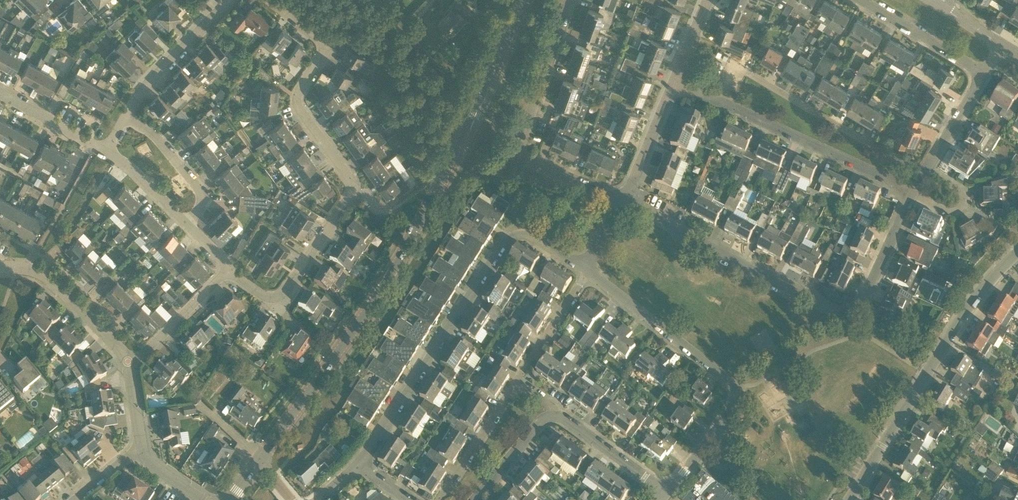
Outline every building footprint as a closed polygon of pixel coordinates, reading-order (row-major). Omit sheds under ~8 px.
[(46,9),(41,4),(45,0),(30,0),(27,3),(23,6),(27,10),(36,19),(40,16),(46,9)] [(83,21),(88,28),(97,21),(89,10),(88,11),(80,0),(74,0),(66,6),(67,8),(58,15),(71,31),(83,21)] [(109,6),(105,0),(88,0),(99,14),(109,6)] [(159,5),(164,9),(153,21),(166,33),(171,28),(169,25),(179,15),(177,13),(182,8),(179,5),(184,0),(164,0),(159,5)] [(474,15),(457,0),(455,0),(444,13),(445,14),(437,24),(451,36),(462,25),(463,26),(474,15)] [(619,0),(601,0),(605,1),(603,7),(615,11),(619,0)] [(752,17),(754,10),(744,6),(730,0),(725,13),(738,18),(736,23),(747,28),(752,17)] [(783,11),(789,14),(791,11),(797,0),(790,0),(783,11)] [(814,0),(797,0),(791,11),(796,14),(801,6),(808,10),(814,0)] [(823,19),(828,22),(837,7),(825,0),(816,15),(823,19)] [(977,3),(978,5),(982,8),(985,8),(988,2),(988,1),(989,0),(979,0),(977,3)] [(1012,2),(1009,0),(995,0),(1003,5),(1001,9),(1006,12),(1007,10),(1008,10),(1012,2)] [(1012,2),(1008,10),(1013,13),(1010,18),(1017,23),(1017,0),(1014,0),(1012,2)] [(665,6),(660,18),(675,24),(680,12),(665,6)] [(262,16),(251,7),(244,16),(239,11),(230,24),(239,31),(246,23),(260,34),(270,21),(263,15),(262,16)] [(611,22),(615,11),(603,7),(601,13),(589,9),(585,21),(599,26),(602,19),(611,22)] [(840,29),(849,14),(837,7),(828,22),(824,29),(830,32),(834,26),(840,29)] [(652,28),(655,29),(655,30),(670,36),(675,24),(660,18),(654,15),(649,26),(633,20),(631,25),(649,33),(652,28)] [(40,16),(36,19),(37,20),(33,24),(36,28),(44,20),(40,16)] [(857,49),(870,26),(857,19),(848,34),(855,38),(851,45),(857,49)] [(114,21),(110,25),(114,30),(119,26),(114,21)] [(602,47),(606,36),(597,32),(599,26),(585,21),(581,33),(592,37),(590,43),(602,47)] [(158,34),(146,22),(141,27),(143,29),(139,33),(136,30),(134,30),(129,36),(129,38),(133,42),(131,44),(144,56),(150,49),(149,49),(157,41),(154,38),(158,34)] [(798,36),(804,25),(799,22),(792,33),(798,36)] [(746,31),(747,28),(736,23),(733,29),(721,24),(715,37),(721,39),(718,45),(743,55),(745,49),(729,43),(732,36),(742,40),(746,31)] [(649,33),(631,25),(628,31),(647,39),(649,33)] [(803,39),(809,29),(804,25),(798,36),(803,39)] [(873,49),(882,33),(870,26),(857,49),(862,52),(866,44),(873,48),(873,49)] [(108,27),(104,30),(110,36),(113,32),(108,27)] [(279,35),(272,29),(261,43),(271,52),(275,47),(280,51),(281,51),(288,42),(291,37),(283,30),(279,35)] [(798,36),(792,33),(790,32),(788,35),(790,37),(786,44),(792,47),(798,36)] [(797,50),(803,39),(798,36),(792,47),(797,50)] [(894,61),(903,45),(890,38),(881,53),(894,61)] [(666,46),(651,40),(649,44),(642,41),(639,48),(646,52),(661,58),(666,46)] [(125,74),(136,63),(129,56),(134,52),(123,41),(115,49),(106,58),(117,68),(118,67),(125,74)] [(774,67),(783,52),(764,41),(758,51),(764,55),(761,60),(774,67)] [(831,56),(837,45),(832,41),(825,52),(831,56)] [(294,47),(288,42),(281,51),(280,51),(276,56),(287,64),(288,63),(289,64),(290,68),(289,70),(294,74),(301,65),(297,62),(307,50),(298,43),(294,47)] [(214,51),(206,43),(198,52),(205,59),(211,65),(215,61),(218,64),(222,63),(224,61),(226,62),(230,58),(219,46),(214,51)] [(598,58),(602,47),(590,43),(588,48),(577,44),(572,57),(587,62),(589,55),(598,58)] [(755,52),(757,47),(749,44),(746,49),(755,52)] [(836,58),(837,55),(841,50),(842,48),(837,45),(831,56),(836,58)] [(906,68),(906,67),(915,53),(903,45),(894,61),(906,68)] [(0,54),(0,65),(2,66),(4,67),(15,49),(12,48),(10,47),(8,51),(3,48),(0,54)] [(348,67),(362,76),(371,61),(349,47),(343,57),(351,62),(348,67)] [(19,52),(15,49),(4,67),(14,73),(21,59),(17,56),(19,52)] [(656,70),(661,58),(646,52),(641,64),(656,70)] [(824,66),(831,56),(825,52),(819,63),(824,66)] [(794,80),(807,59),(807,58),(801,54),(797,61),(791,57),(782,72),(794,80)] [(201,63),(193,56),(186,64),(194,72),(203,81),(207,77),(209,80),(214,75),(217,78),(220,74),(211,65),(205,59),(201,63)] [(836,58),(831,56),(824,66),(829,69),(836,58)] [(90,57),(86,63),(93,67),(96,61),(90,57)] [(589,83),(593,72),(584,69),(587,62),(572,57),(568,69),(579,73),(577,79),(589,83)] [(635,67),(638,61),(626,57),(624,62),(635,67)] [(30,82),(43,59),(42,58),(37,67),(28,62),(21,76),(30,82)] [(38,89),(48,73),(40,69),(45,60),(43,59),(30,82),(36,85),(34,87),(38,89)] [(806,87),(815,72),(814,71),(809,68),(812,62),(807,59),(794,80),(806,87)] [(863,75),(869,64),(864,60),(857,71),(863,75)] [(650,73),(635,67),(624,62),(621,68),(637,74),(633,86),(627,83),(626,84),(647,92),(650,93),(654,84),(651,83),(652,80),(648,78),(650,73)] [(868,78),(875,67),(869,64),(863,75),(868,78)] [(926,71),(921,68),(914,64),(910,70),(922,77),(922,78),(933,84),(936,80),(947,86),(954,74),(942,66),(938,73),(928,67),(926,71)] [(268,80),(272,75),(260,66),(256,71),(268,80)] [(345,72),(337,67),(331,77),(345,86),(349,81),(356,85),(362,76),(348,67),(345,72)] [(77,93),(90,70),(89,69),(86,75),(79,72),(77,75),(76,74),(68,88),(77,93)] [(190,77),(181,69),(173,77),(183,86),(187,90),(195,82),(198,86),(203,81),(194,72),(190,77)] [(86,101),(95,85),(88,81),(93,71),(90,70),(77,93),(83,96),(82,99),(86,101)] [(856,85),(863,75),(857,71),(851,82),(856,85)] [(59,80),(62,75),(58,73),(55,77),(48,73),(38,89),(43,92),(44,89),(49,93),(57,79),(59,80)] [(830,80),(825,77),(823,76),(814,91),(827,99),(836,84),(835,84),(840,77),(834,73),(830,80)] [(862,89),(868,78),(863,75),(856,85),(862,89)] [(935,107),(942,95),(930,89),(933,84),(922,78),(916,88),(925,94),(922,99),(935,107)] [(97,104),(110,81),(107,79),(102,89),(95,85),(86,101),(90,103),(91,101),(97,104)] [(564,80),(559,92),(583,101),(585,94),(589,83),(577,79),(575,84),(564,80)] [(896,93),(902,83),(897,80),(890,90),(896,93)] [(106,109),(114,95),(106,91),(111,82),(110,81),(97,104),(106,109)] [(179,91),(170,83),(163,91),(170,98),(176,104),(184,96),(188,100),(192,95),(187,90),(183,86),(179,91)] [(1003,83),(992,99),(998,104),(997,106),(1003,110),(1000,115),(1010,121),(1017,108),(1013,105),(1017,97),(1017,92),(1014,89),(1013,90),(1003,83)] [(642,104),(647,92),(626,84),(622,94),(612,91),(610,97),(621,101),(624,96),(628,97),(628,98),(642,104)] [(839,106),(848,91),(836,84),(827,99),(839,106)] [(277,99),(279,88),(261,86),(260,97),(277,99)] [(221,88),(216,93),(221,99),(226,93),(221,88)] [(353,100),(359,95),(353,91),(345,97),(343,94),(336,99),(333,94),(319,104),(325,113),(333,107),(337,112),(350,103),(353,100)] [(576,119),(581,107),(583,101),(559,92),(555,104),(567,109),(564,114),(576,119)] [(166,103),(158,95),(150,103),(154,107),(151,110),(158,116),(160,113),(164,117),(172,109),(176,113),(181,108),(176,104),(170,98),(166,103)] [(868,103),(856,96),(847,111),(859,118),(872,98),(871,98),(868,103)] [(276,110),(277,99),(260,97),(259,108),(250,107),(249,116),(266,118),(267,109),(276,110)] [(872,124),(876,117),(880,110),(874,106),(877,101),(872,98),(859,118),(871,125),(872,124)] [(935,107),(922,99),(918,105),(910,101),(908,100),(901,111),(912,118),(916,113),(927,119),(935,107)] [(638,114),(631,111),(633,106),(621,101),(617,112),(615,111),(613,117),(614,118),(617,120),(635,127),(639,119),(637,118),(638,114)] [(360,117),(353,108),(350,103),(337,112),(340,117),(332,123),(339,132),(347,126),(360,117)] [(216,104),(210,109),(215,114),(221,109),(216,104)] [(880,110),(876,117),(872,124),(878,127),(887,110),(882,107),(880,110)] [(683,110),(680,118),(675,131),(693,139),(699,125),(700,126),(703,118),(683,110)] [(349,146),(370,131),(360,117),(347,126),(350,131),(342,137),(349,146)] [(275,125),(270,118),(257,128),(262,135),(264,134),(270,143),(276,139),(290,129),(283,120),(275,125)] [(916,128),(919,122),(910,118),(908,124),(907,124),(902,137),(897,135),(893,144),(905,149),(905,148),(915,153),(921,137),(918,136),(921,130),(916,128)] [(198,119),(178,135),(185,144),(193,138),(197,142),(209,132),(198,119)] [(387,120),(382,123),(385,128),(390,124),(387,120)] [(635,127),(617,120),(612,131),(617,133),(628,138),(630,134),(632,135),(635,127)] [(17,128),(6,122),(0,133),(0,137),(5,139),(7,141),(1,151),(3,152),(17,128)] [(594,129),(597,131),(604,133),(605,134),(608,128),(596,123),(594,129)] [(564,134),(558,131),(559,129),(552,126),(545,142),(551,145),(551,146),(563,152),(572,132),(566,129),(564,134)] [(1000,138),(981,127),(977,133),(972,131),(964,143),(974,149),(982,154),(986,147),(993,151),(993,150),(1000,138)] [(20,148),(27,134),(17,128),(3,152),(7,154),(12,143),(20,148)] [(714,146),(731,154),(734,148),(740,134),(729,128),(726,133),(721,130),(718,136),(714,146)] [(280,157),(292,148),(289,143),(296,138),(290,129),(276,139),(282,148),(277,152),(280,157)] [(380,145),(374,136),(370,131),(349,146),(356,155),(363,149),(367,154),(380,145)] [(675,131),(673,135),(672,136),(674,137),(671,145),(678,148),(676,154),(687,158),(688,158),(694,161),(697,155),(688,151),(693,139),(675,131)] [(199,162),(214,150),(207,142),(213,138),(209,132),(197,142),(200,147),(192,154),(199,162)] [(583,154),(588,142),(582,140),(583,137),(572,132),(563,152),(575,157),(577,151),(583,154)] [(30,154),(38,140),(27,134),(20,148),(30,153),(30,154)] [(753,139),(740,134),(734,148),(746,154),(749,146),(753,139)] [(264,147),(260,141),(254,145),(258,151),(264,147)] [(594,145),(588,142),(583,154),(588,156),(586,162),(598,167),(606,148),(595,143),(594,145)] [(49,146),(44,143),(35,159),(44,164),(55,145),(50,143),(49,146)] [(221,144),(220,146),(214,150),(199,162),(206,170),(220,159),(220,158),(223,156),(228,161),(232,158),(221,144)] [(768,164),(775,150),(763,144),(756,158),(768,164)] [(53,169),(62,153),(57,150),(59,148),(55,145),(44,164),(53,169)] [(369,174),(383,163),(380,158),(386,154),(380,145),(367,154),(370,159),(363,165),(369,174)] [(290,171),(310,157),(303,148),(296,153),(292,148),(280,157),(290,171)] [(618,170),(623,158),(617,156),(618,153),(606,148),(598,167),(610,173),(612,167),(618,170)] [(775,150),(768,164),(765,172),(772,175),(777,177),(773,185),(779,187),(781,182),(783,177),(784,176),(779,173),(780,169),(787,155),(775,150)] [(63,187),(72,171),(66,167),(70,161),(65,158),(66,155),(62,153),(53,169),(52,172),(60,177),(57,183),(63,187)] [(215,178),(222,187),(236,175),(242,170),(235,162),(239,159),(236,154),(232,158),(228,161),(231,165),(215,178)] [(687,158),(676,154),(673,159),(666,156),(661,169),(678,176),(682,163),(685,164),(687,158)] [(974,163),(963,157),(958,154),(950,167),(956,172),(966,179),(975,164),(978,166),(981,160),(977,157),(974,163)] [(310,157),(290,171),(300,185),(312,176),(309,171),(317,166),(310,157)] [(740,179),(744,171),(749,160),(744,157),(735,176),(740,179)] [(387,182),(400,173),(390,159),(383,163),(369,174),(376,183),(383,177),(387,182)] [(755,162),(749,160),(744,171),(750,173),(755,162)] [(801,179),(808,165),(798,160),(791,174),(801,179)] [(811,183),(818,169),(808,165),(801,179),(811,183)] [(672,196),(674,190),(672,189),(678,176),(661,169),(655,183),(663,186),(660,192),(672,196)] [(410,186),(405,179),(400,173),(387,182),(379,187),(386,197),(394,191),(397,196),(410,186)] [(784,176),(783,177),(781,182),(780,185),(785,187),(791,175),(785,173),(784,176)] [(828,174),(822,188),(832,193),(838,179),(828,174)] [(236,175),(222,187),(229,196),(237,189),(240,193),(239,204),(255,205),(256,199),(256,195),(252,194),(252,192),(246,184),(244,184),(236,175)] [(297,199),(298,200),(312,190),(316,195),(330,185),(324,175),(316,181),(312,176),(300,185),(290,192),(289,193),(290,194),(297,199)] [(1004,206),(1004,205),(1004,194),(1008,194),(1008,183),(1008,178),(993,182),(993,191),(981,191),(981,206),(993,206),(1004,206)] [(842,198),(848,183),(838,179),(832,193),(842,198)] [(700,196),(705,185),(702,184),(700,183),(695,194),(700,196)] [(864,202),(871,188),(861,183),(854,198),(864,202)] [(120,205),(132,193),(125,185),(116,194),(107,185),(95,197),(101,203),(109,195),(120,205)] [(874,207),(881,192),(871,188),(864,202),(874,207)] [(43,200),(47,194),(42,191),(38,197),(43,200)] [(735,200),(730,212),(735,214),(737,210),(745,194),(740,192),(735,200)] [(126,223),(138,212),(133,208),(140,201),(132,193),(120,205),(115,210),(122,217),(121,218),(126,223)] [(290,194),(287,200),(294,205),(297,199),(290,194)] [(710,206),(714,200),(704,195),(700,201),(699,200),(692,215),(703,220),(710,206)] [(759,195),(756,201),(762,205),(766,199),(759,195)] [(492,208),(479,199),(472,209),(480,214),(479,215),(497,227),(511,206),(498,198),(492,208)] [(725,209),(730,212),(735,200),(730,198),(725,207),(726,207),(725,209)] [(298,200),(297,199),(294,205),(288,214),(308,227),(314,218),(306,212),(309,207),(298,200)] [(14,205),(6,200),(0,210),(0,218),(1,219),(0,221),(0,222),(4,224),(14,205)] [(255,205),(239,204),(239,210),(255,212),(255,209),(255,205)] [(14,226),(24,210),(14,205),(4,224),(8,226),(10,224),(14,226)] [(260,205),(256,209),(261,214),(264,210),(260,205)] [(723,213),(710,206),(703,220),(715,227),(723,213)] [(138,212),(126,223),(138,235),(139,234),(156,217),(148,209),(142,216),(138,212)] [(230,230),(238,222),(225,209),(217,217),(230,230)] [(22,234),(32,215),(24,210),(14,226),(19,229),(18,232),(22,234)] [(302,236),(308,227),(288,214),(278,228),(290,236),(294,231),(302,236)] [(936,235),(939,229),(942,227),(943,224),(942,221),(926,214),(925,216),(919,219),(916,226),(920,228),(917,235),(916,234),(915,235),(930,242),(933,234),(936,235)] [(32,236),(41,221),(41,220),(32,215),(22,234),(26,236),(27,234),(32,236)] [(497,227),(479,215),(474,223),(466,218),(459,230),(472,238),(472,239),(484,247),(497,227)] [(762,229),(768,217),(763,215),(757,226),(762,229)] [(882,216),(879,223),(885,226),(888,219),(882,216)] [(149,248),(158,239),(161,236),(157,232),(164,225),(156,217),(139,234),(146,240),(144,243),(149,248)] [(223,237),(230,230),(217,217),(209,224),(223,237)] [(736,238),(744,223),(732,217),(725,232),(736,238)] [(768,232),(773,220),(769,218),(768,217),(762,229),(768,232)] [(994,234),(998,227),(984,219),(980,226),(976,228),(973,222),(971,221),(965,225),(964,224),(959,226),(960,228),(959,228),(959,229),(962,234),(966,240),(961,242),(966,249),(970,247),(983,240),(982,238),(990,233),(994,234)] [(848,238),(870,248),(875,237),(868,234),(870,229),(856,222),(853,228),(851,227),(847,237),(848,238)] [(364,254),(371,244),(367,241),(371,235),(354,223),(346,234),(354,239),(350,244),(363,253),(364,254)] [(748,244),(756,230),(744,223),(736,238),(748,244)] [(790,243),(795,246),(805,227),(800,224),(790,243)] [(73,258),(79,253),(86,245),(78,237),(83,232),(77,226),(68,235),(74,241),(65,250),(73,258)] [(802,272),(813,251),(802,245),(810,230),(805,227),(795,246),(800,248),(791,266),(802,272)] [(959,229),(954,232),(955,238),(962,234),(959,229)] [(103,230),(99,236),(105,240),(109,234),(103,230)] [(290,250),(279,243),(282,238),(270,230),(267,236),(271,238),(263,249),(266,251),(257,264),(271,274),(277,265),(279,267),(290,250)] [(165,255),(180,240),(172,233),(162,243),(158,239),(149,248),(153,252),(158,248),(165,255)] [(769,255),(777,241),(765,235),(758,249),(769,255)] [(238,257),(247,240),(242,237),(232,253),(238,257)] [(865,258),(870,248),(848,238),(844,247),(842,251),(840,256),(843,257),(854,262),(856,263),(859,255),(865,258)] [(466,247),(453,239),(446,250),(456,256),(456,257),(459,259),(471,267),(484,247),(472,239),(466,247)] [(172,271),(181,262),(176,258),(187,247),(180,240),(165,255),(172,262),(167,266),(172,271)] [(781,261),(788,247),(777,241),(769,255),(781,261)] [(939,250),(920,241),(916,249),(912,247),(907,258),(916,262),(915,263),(929,270),(939,250)] [(82,274),(95,261),(87,253),(93,247),(89,242),(86,245),(79,253),(83,257),(74,266),(82,274)] [(363,253),(350,244),(345,252),(338,247),(330,259),(345,269),(349,263),(354,267),(363,253)] [(509,260),(520,267),(529,253),(518,246),(509,260)] [(814,278),(821,264),(817,262),(821,256),(816,253),(818,250),(815,249),(815,248),(813,251),(802,272),(814,278)] [(828,263),(831,258),(834,252),(829,249),(823,261),(828,263)] [(374,250),(370,255),(377,260),(381,255),(374,250)] [(529,253),(520,267),(525,270),(531,273),(530,275),(535,278),(542,269),(537,265),(540,260),(529,253)] [(100,256),(95,261),(82,274),(90,282),(99,273),(104,278),(108,273),(112,269),(113,268),(108,262),(107,263),(100,256)] [(188,277),(202,263),(195,256),(185,266),(181,262),(172,271),(176,275),(181,270),(188,277)] [(839,268),(835,275),(842,278),(850,282),(855,269),(852,268),(851,268),(854,262),(843,257),(842,260),(840,259),(836,267),(839,268)] [(471,267),(459,259),(453,268),(440,259),(433,270),(442,276),(446,279),(459,287),(471,267)] [(902,262),(900,267),(893,282),(910,290),(915,280),(922,283),(923,281),(926,274),(927,273),(914,267),(914,268),(902,262)] [(197,287),(201,282),(199,280),(209,270),(202,263),(188,277),(197,287)] [(113,268),(112,269),(116,273),(121,268),(117,264),(113,268)] [(562,274),(550,267),(547,272),(542,269),(535,278),(535,279),(547,287),(543,293),(547,296),(562,274)] [(348,279),(334,269),(330,275),(322,270),(314,283),(328,292),(332,286),(340,291),(348,279)] [(844,293),(850,282),(842,278),(835,275),(830,272),(825,270),(819,281),(826,285),(824,288),(835,293),(836,289),(844,293)] [(506,276),(516,283),(520,278),(515,275),(509,271),(506,276)] [(563,295),(572,281),(562,274),(547,296),(543,293),(539,298),(550,305),(553,300),(553,299),(558,292),(563,295)] [(150,276),(144,282),(148,286),(154,281),(150,276)] [(504,298),(507,293),(511,287),(513,289),(513,288),(517,291),(518,291),(525,295),(528,290),(516,283),(506,276),(502,281),(497,278),(490,289),(504,298)] [(117,282),(113,277),(108,282),(104,286),(108,290),(106,293),(110,297),(108,300),(111,303),(125,289),(117,281),(117,282)] [(459,287),(446,279),(440,287),(427,279),(420,290),(429,296),(428,296),(431,298),(446,307),(459,287)] [(142,297),(129,285),(125,289),(111,303),(115,307),(117,304),(122,308),(124,306),(128,311),(137,301),(142,297)] [(175,290),(173,288),(170,285),(166,290),(174,299),(181,292),(177,288),(175,290)] [(890,287),(881,308),(901,317),(908,302),(911,303),(913,297),(890,287)] [(510,301),(507,300),(504,298),(490,289),(483,300),(488,304),(485,309),(499,318),(501,315),(503,313),(502,313),(510,301)] [(170,303),(174,299),(166,290),(161,294),(170,303)] [(236,318),(244,310),(228,294),(218,305),(220,306),(214,312),(226,325),(234,317),(236,318)] [(315,301),(306,295),(298,306),(312,316),(315,311),(329,320),(335,310),(337,308),(319,296),(315,301)] [(1012,295),(1008,301),(1001,296),(994,307),(1009,316),(1013,318),(1017,321),(1017,298),(1012,295)] [(342,296),(336,301),(342,310),(348,305),(342,296)] [(446,307),(431,298),(426,306),(414,299),(407,310),(420,319),(433,327),(446,307)] [(545,324),(552,313),(547,310),(550,305),(539,298),(536,304),(538,305),(531,316),(545,324)] [(139,304),(140,304),(137,301),(128,311),(132,315),(130,317),(134,321),(132,324),(135,328),(149,314),(139,304)] [(47,307),(44,304),(38,310),(34,306),(25,315),(23,319),(27,322),(30,319),(38,327),(53,311),(48,306),(47,307)] [(590,330),(605,311),(599,307),(593,314),(584,307),(574,318),(590,330)] [(1009,330),(1002,326),(1009,316),(994,307),(988,318),(994,321),(991,326),(1006,335),(1009,330)] [(167,320),(155,308),(149,314),(135,328),(139,331),(142,329),(146,333),(157,322),(161,326),(167,320)] [(499,318),(485,309),(482,314),(476,310),(469,321),(483,331),(490,320),(496,324),(499,318)] [(42,337),(46,342),(58,330),(54,326),(60,320),(57,318),(58,317),(53,311),(38,327),(45,334),(42,337)] [(537,335),(545,324),(531,316),(524,326),(522,325),(519,331),(529,337),(532,332),(537,335)] [(266,343),(277,327),(264,318),(256,330),(250,326),(242,337),(252,345),(253,343),(261,349),(266,342),(266,343)] [(395,319),(390,328),(394,330),(399,322),(395,319)] [(414,328),(401,319),(399,322),(394,330),(407,339),(419,347),(433,327),(420,319),(414,328)] [(475,348),(479,343),(476,341),(483,331),(469,321),(462,332),(468,336),(464,341),(475,348)] [(215,336),(201,323),(196,329),(195,328),(180,344),(191,355),(195,350),(198,353),(215,336)] [(988,330),(981,325),(974,336),(988,344),(994,333),(1004,339),(1006,335),(991,326),(988,330)] [(600,338),(609,345),(613,348),(628,329),(624,326),(618,333),(608,326),(606,330),(600,326),(593,336),(591,339),(596,343),(600,338)] [(71,331),(68,329),(62,335),(58,330),(46,342),(54,349),(57,346),(61,351),(77,336),(72,330),(71,331)] [(627,359),(636,348),(627,341),(633,333),(628,329),(613,348),(612,350),(609,354),(615,358),(619,353),(627,359)] [(313,339),(300,330),(296,335),(294,334),(286,345),(288,346),(283,354),(297,363),(313,339)] [(524,357),(531,346),(526,342),(529,337),(519,331),(515,336),(517,337),(510,348),(524,357)] [(586,345),(591,339),(593,336),(588,333),(578,346),(583,350),(583,349),(583,348),(586,345)] [(69,368),(82,355),(78,351),(84,345),(81,342),(82,341),(77,336),(61,351),(66,355),(61,360),(69,368)] [(573,349),(576,344),(565,336),(561,340),(573,349)] [(984,356),(981,355),(987,344),(988,344),(974,336),(968,346),(975,351),(973,355),(981,361),(984,356)] [(384,337),(377,348),(381,350),(388,339),(384,337)] [(389,357),(406,368),(419,347),(407,339),(401,348),(388,339),(381,350),(390,356),(389,357)] [(475,348),(464,341),(461,346),(455,343),(448,353),(466,365),(473,355),(471,354),(475,348)] [(517,368),(524,357),(510,348),(501,342),(497,347),(506,353),(503,358),(499,356),(496,361),(508,369),(511,364),(517,368)] [(912,355),(902,349),(899,353),(910,360),(912,355)] [(466,372),(470,367),(466,365),(448,353),(441,365),(446,368),(443,373),(454,380),(457,375),(455,373),(459,367),(466,372)] [(650,376),(664,358),(660,354),(654,362),(645,355),(637,366),(645,373),(643,376),(648,380),(650,376)] [(87,360),(82,355),(69,368),(73,372),(78,380),(83,377),(102,365),(98,359),(97,359),(95,356),(87,360)] [(406,368),(389,357),(384,365),(375,360),(368,371),(381,379),(381,380),(393,388),(406,368)] [(549,381),(560,367),(548,358),(537,372),(549,381)] [(664,388),(673,376),(663,369),(669,361),(664,358),(650,376),(655,380),(664,388)] [(977,369),(972,366),(972,365),(960,358),(951,372),(957,375),(951,385),(957,388),(971,397),(975,390),(973,389),(984,371),(977,367),(977,369)] [(192,373),(178,359),(175,363),(174,362),(169,367),(164,361),(154,371),(160,377),(158,378),(159,379),(154,384),(153,387),(158,392),(162,391),(167,386),(167,387),(174,379),(181,386),(189,377),(188,376),(192,373)] [(568,389),(581,371),(565,359),(560,367),(549,381),(560,389),(561,388),(563,386),(568,389)] [(41,380),(26,361),(17,368),(23,375),(14,382),(23,393),(40,380),(41,380)] [(510,378),(505,375),(508,369),(496,361),(492,367),(496,369),(492,375),(486,370),(482,375),(489,380),(503,389),(510,378)] [(85,392),(101,390),(100,380),(107,375),(105,372),(106,371),(102,365),(83,377),(89,386),(85,388),(85,392)] [(142,370),(142,376),(146,379),(151,374),(144,367),(142,370)] [(470,367),(466,372),(472,376),(475,371),(474,370),(470,367)] [(1002,384),(1007,377),(995,369),(991,376),(1002,384)] [(582,404),(592,390),(581,382),(586,375),(581,371),(568,389),(572,392),(570,395),(570,396),(582,404)] [(49,377),(49,378),(53,382),(58,378),(53,373),(49,377)] [(454,380),(443,373),(440,378),(434,375),(427,386),(441,395),(449,400),(452,395),(444,390),(448,384),(450,385),(454,380)] [(357,378),(350,388),(354,391),(361,381),(357,378)] [(375,388),(362,380),(361,381),(354,391),(380,408),(393,388),(381,380),(375,388)] [(496,400),(503,389),(489,380),(482,390),(480,389),(477,395),(487,402),(490,397),(496,400)] [(14,401),(0,384),(0,413),(14,401),(14,402),(14,401)] [(704,408),(713,398),(707,393),(708,391),(699,384),(688,399),(691,401),(692,399),(704,408)] [(607,394),(596,385),(592,390),(582,404),(593,413),(594,412),(596,410),(601,413),(613,397),(614,395),(609,391),(607,394)] [(422,405),(439,416),(442,410),(434,405),(441,395),(427,386),(420,397),(425,400),(422,405)] [(234,407),(240,399),(245,392),(240,388),(228,402),(234,407)] [(953,396),(953,395),(941,388),(931,405),(943,413),(951,399),(953,396)] [(954,394),(953,395),(953,396),(966,404),(971,397),(957,388),(954,393),(954,394)] [(102,396),(101,390),(85,392),(87,403),(91,402),(92,408),(114,405),(113,397),(111,398),(111,394),(102,396)] [(367,428),(380,408),(354,391),(348,402),(361,410),(355,420),(367,428)] [(482,421),(489,410),(484,407),(487,402),(477,395),(473,400),(475,401),(468,412),(482,421)] [(615,428),(625,414),(629,409),(613,397),(601,413),(605,417),(603,419),(603,420),(615,428)] [(105,428),(104,418),(114,416),(114,413),(115,412),(114,405),(92,408),(92,409),(85,410),(87,420),(90,420),(91,426),(104,431),(105,428)] [(246,410),(239,405),(236,409),(235,408),(230,414),(246,427),(247,425),(254,430),(262,419),(248,409),(246,410)] [(439,416),(422,405),(419,410),(414,407),(407,418),(420,427),(427,417),(441,425),(444,420),(439,416)] [(185,417),(186,416),(196,415),(195,408),(183,410),(185,417)] [(180,435),(177,415),(180,415),(179,409),(158,412),(158,418),(160,433),(162,433),(164,441),(172,440),(173,448),(181,446),(190,445),(188,433),(180,435)] [(467,413),(464,411),(458,421),(448,414),(445,420),(452,424),(452,425),(466,434),(469,429),(475,432),(482,421),(468,412),(467,413)] [(685,434),(688,429),(694,422),(680,412),(671,423),(685,434)] [(646,420),(638,414),(634,420),(625,414),(615,428),(626,437),(627,436),(629,433),(633,437),(644,423),(646,420)] [(925,444),(929,437),(935,440),(937,441),(942,432),(945,433),(949,426),(932,415),(928,423),(932,425),(929,430),(919,424),(912,436),(925,444)] [(412,444),(415,439),(413,437),(420,427),(407,418),(399,429),(405,432),(401,438),(412,444)] [(56,424),(47,422),(43,426),(50,434),(58,427),(56,424)] [(461,453),(468,442),(463,439),(466,434),(452,425),(448,430),(454,434),(447,444),(461,453)] [(220,430),(214,426),(209,432),(215,436),(220,430)] [(44,429),(39,432),(43,438),(48,434),(44,429)] [(94,462),(99,457),(99,456),(101,454),(94,445),(102,439),(103,436),(90,431),(82,438),(85,441),(80,445),(94,462)] [(412,444),(401,438),(398,443),(393,439),(385,450),(399,460),(406,449),(408,450),(412,444)] [(565,465),(576,450),(564,441),(553,455),(554,456),(553,456),(565,465)] [(655,445),(649,441),(644,447),(650,452),(649,452),(650,452),(648,454),(653,458),(655,456),(661,461),(666,455),(668,456),(673,449),(665,442),(662,445),(658,441),(655,445)] [(217,478),(234,453),(218,442),(201,467),(217,478)] [(75,449),(71,444),(62,451),(74,465),(73,463),(77,459),(84,468),(87,466),(88,467),(94,462),(80,445),(75,449)] [(454,464),(461,453),(447,444),(440,455),(438,454),(431,450),(428,455),(445,466),(449,461),(454,464)] [(406,478),(412,468),(399,460),(385,450),(378,461),(392,470),(397,463),(405,468),(401,475),(406,478)] [(539,463),(551,473),(555,468),(549,463),(553,456),(554,456),(553,455),(546,450),(540,456),(543,458),(539,463)] [(581,478),(590,465),(585,461),(587,458),(576,450),(565,465),(577,473),(576,474),(581,478)] [(329,469),(335,462),(331,458),(326,451),(319,457),(319,458),(311,466),(310,465),(297,477),(305,487),(319,475),(316,472),(325,464),(329,469)] [(926,454),(921,451),(918,456),(923,459),(925,460),(930,463),(933,458),(926,454)] [(917,469),(912,466),(917,458),(907,452),(904,456),(901,454),(893,466),(903,472),(907,474),(914,478),(919,470),(917,469)] [(442,471),(445,466),(428,455),(425,460),(424,461),(433,466),(429,471),(424,468),(421,474),(440,486),(447,475),(442,471)] [(68,478),(75,472),(63,458),(54,466),(55,467),(53,468),(63,480),(67,476),(68,478)] [(992,464),(990,462),(986,466),(990,470),(1000,477),(1004,471),(994,463),(992,464)] [(546,476),(547,477),(551,473),(539,463),(535,467),(533,465),(532,465),(523,476),(536,487),(542,480),(542,481),(546,476)] [(608,473),(597,465),(594,468),(590,465),(581,478),(585,481),(587,480),(598,488),(608,473)] [(982,465),(978,471),(984,475),(988,470),(982,465)] [(1015,471),(1009,468),(1007,473),(1009,474),(1017,478),(1017,465),(1015,471)] [(52,489),(63,480),(53,468),(42,477),(52,489)] [(440,486),(421,474),(412,468),(406,478),(411,482),(415,477),(423,482),(419,488),(433,497),(440,486)] [(555,468),(551,473),(554,475),(556,477),(560,472),(555,468)] [(1000,477),(990,470),(985,476),(994,484),(1000,477)] [(609,496),(619,481),(608,473),(598,488),(609,496)] [(707,475),(706,476),(703,474),(699,478),(702,481),(685,499),(735,499),(707,475)] [(531,494),(536,487),(523,476),(514,487),(514,488),(517,490),(513,494),(520,499),(536,499),(537,499),(531,494)] [(41,498),(52,489),(42,477),(32,486),(41,498)] [(130,477),(129,480),(125,477),(117,489),(120,492),(117,497),(121,499),(131,499),(132,499),(150,499),(155,493),(143,485),(142,488),(134,483),(136,481),(130,477)] [(631,490),(619,481),(609,496),(615,499),(624,499),(631,490)] [(896,492),(897,490),(884,482),(874,497),(879,499),(892,499),(896,492)] [(32,486),(30,487),(29,486),(20,494),(25,499),(39,499),(41,498),(32,486)] [(1004,489),(998,499),(1017,499),(1017,493),(1014,491),(1013,493),(1004,489)]
